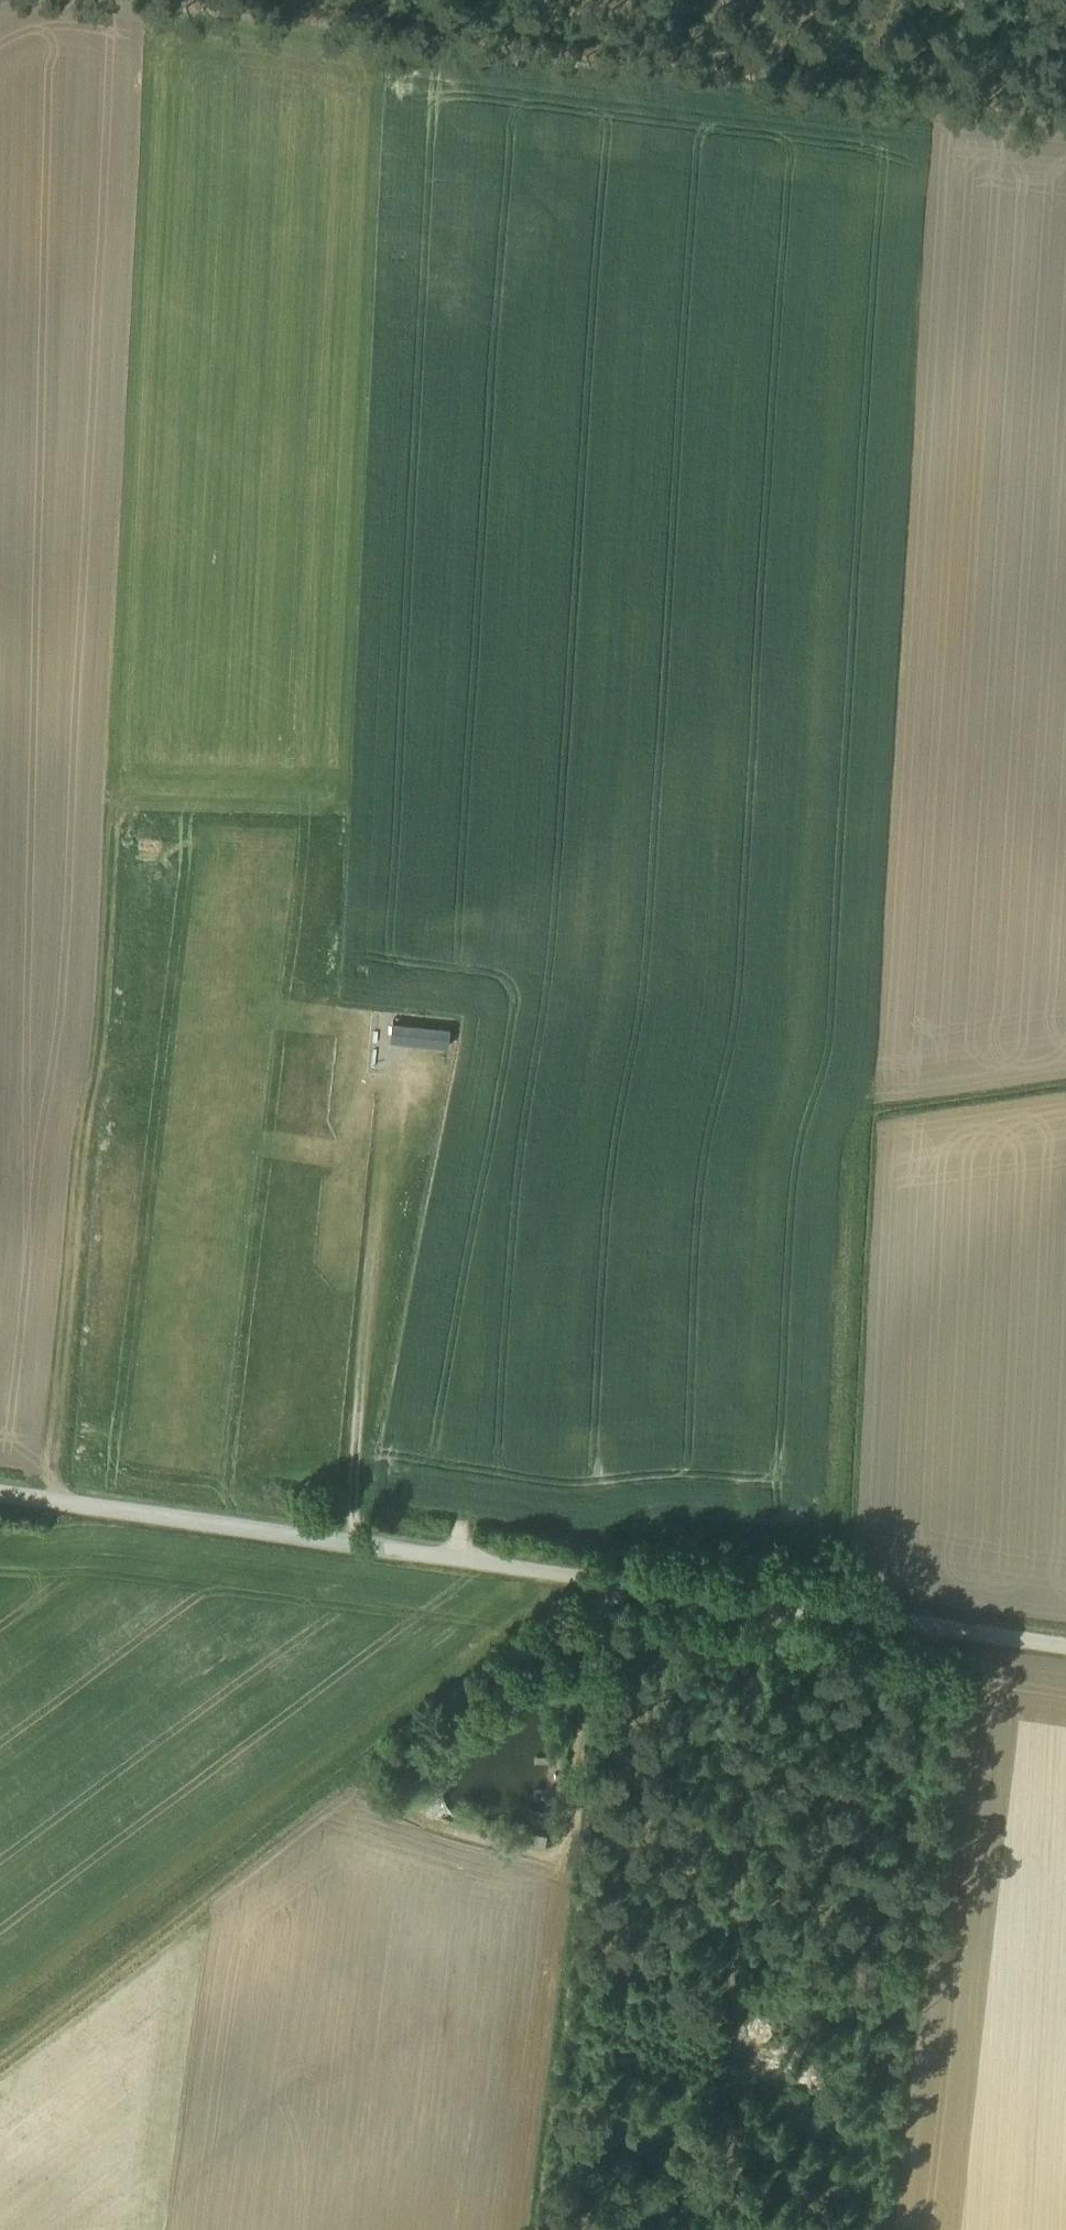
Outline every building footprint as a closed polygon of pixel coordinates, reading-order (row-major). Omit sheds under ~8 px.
[(457,1026),(396,1020),(394,1042),(455,1049),(457,1026)]
